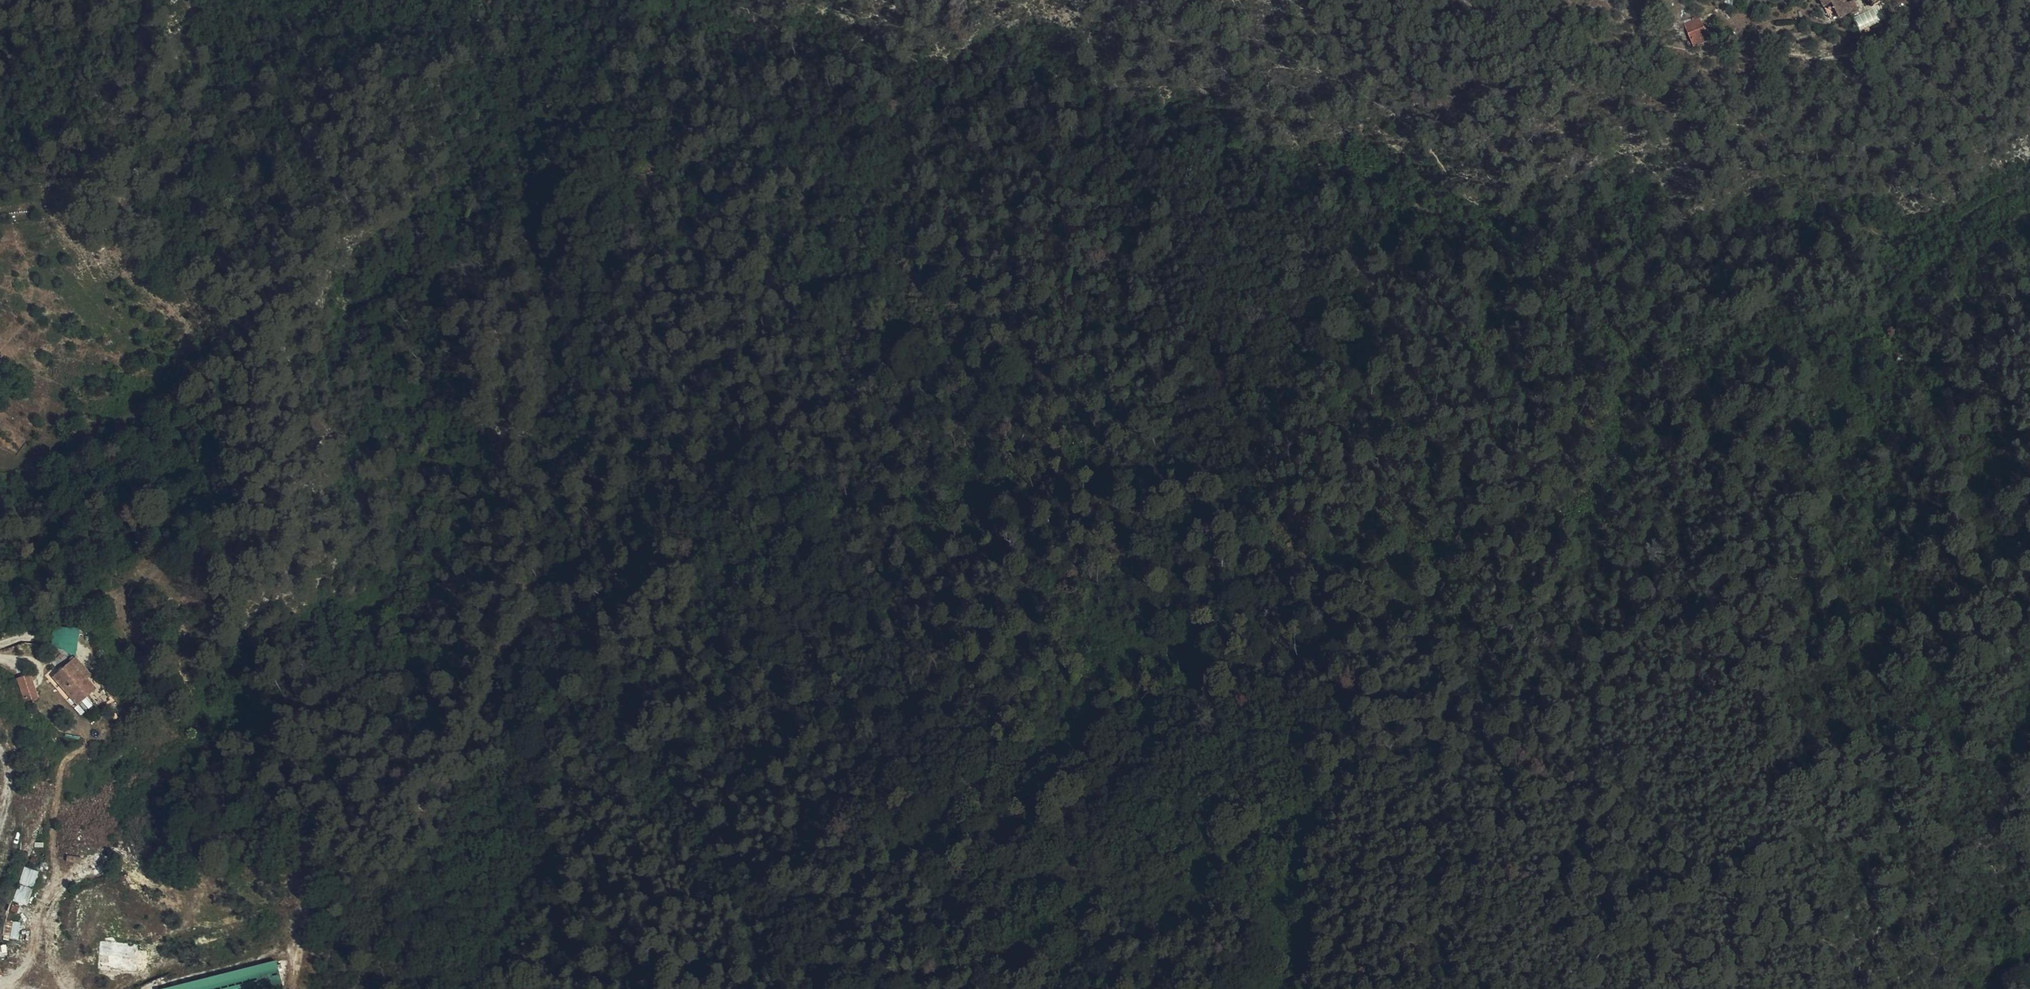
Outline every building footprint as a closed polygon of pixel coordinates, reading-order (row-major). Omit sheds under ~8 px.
[(1842,19),(1851,14),(1843,0),(1818,0),(1822,8),(1832,3),(1842,19)] [(1870,8),(1854,17),(1860,29),(1876,20),(1870,8)] [(1692,46),(1707,39),(1697,18),(1682,26),(1692,46)] [(78,646),(78,626),(53,627),(54,647),(78,646)] [(100,668),(93,672),(107,690),(113,686),(100,668)] [(107,690),(93,672),(73,686),(96,718),(117,704),(107,690)] [(18,676),(23,701),(38,698),(34,673),(18,676)] [(29,905),(40,870),(25,865),(14,900),(29,905)] [(7,918),(3,935),(18,938),(22,921),(7,918)] [(77,961),(87,973),(114,977),(114,972),(122,973),(124,957),(117,956),(117,951),(79,945),(77,961)] [(75,971),(87,973),(77,961),(75,971)] [(254,987),(251,970),(183,985),(166,988),(250,988),(254,987)]
